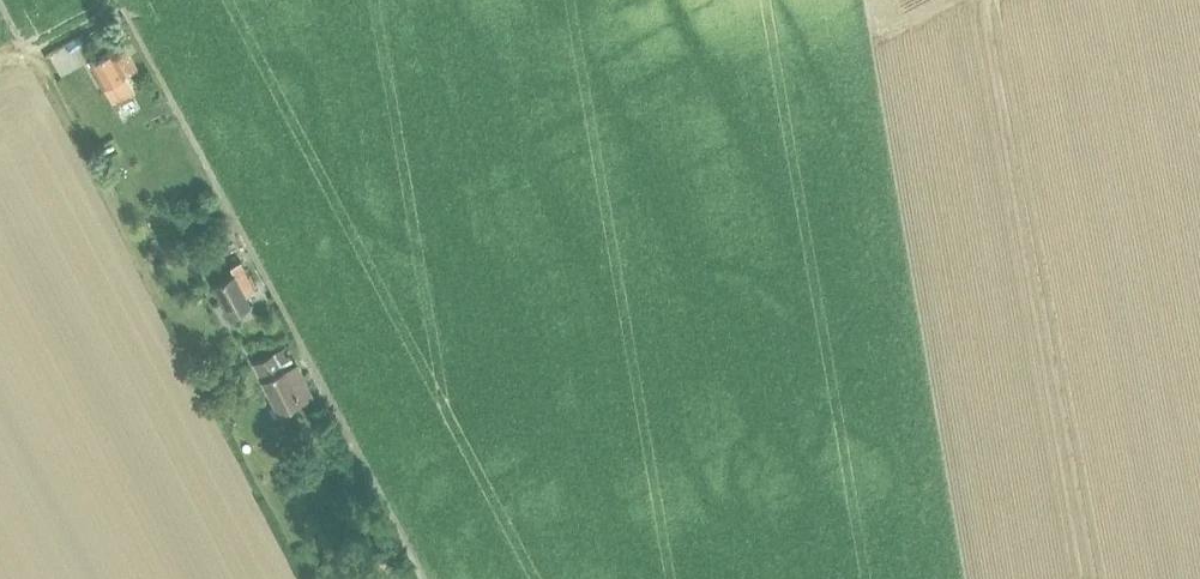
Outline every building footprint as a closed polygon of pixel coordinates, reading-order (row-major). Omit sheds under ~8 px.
[(137,68),(125,44),(91,62),(113,103),(135,92),(126,75),(137,68)] [(213,285),(230,317),(251,305),(246,295),(256,290),(240,262),(231,267),(234,274),(213,285)] [(280,413),(312,397),(302,377),(301,378),(294,365),(284,370),(275,353),(255,363),(280,413)]
